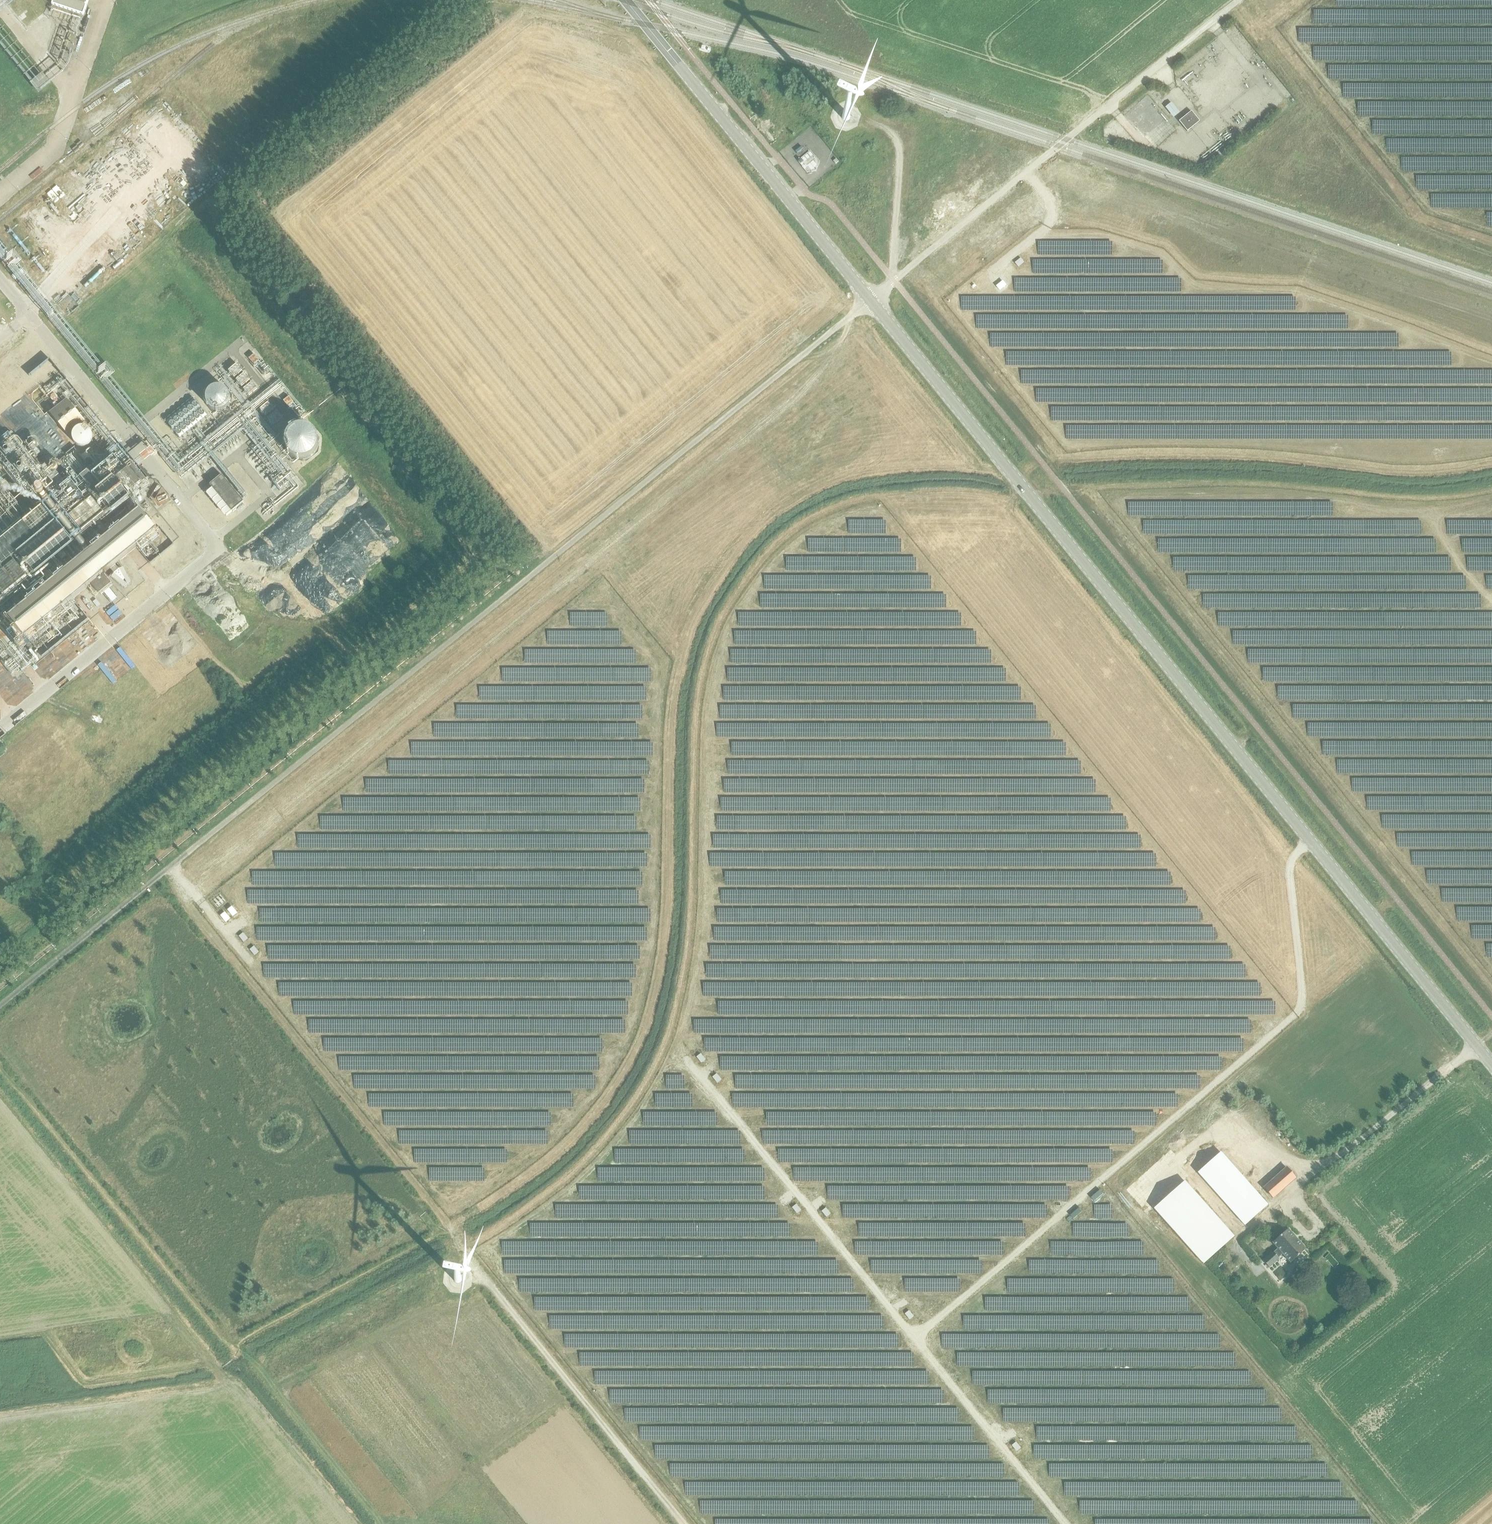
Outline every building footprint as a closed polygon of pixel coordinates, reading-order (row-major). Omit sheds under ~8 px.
[(84,16),(89,0),(54,0),(53,6),(84,16)] [(47,73),(35,81),(41,89),(53,82),(47,73)] [(1170,104),(1165,108),(1173,117),(1178,113),(1170,104)] [(1192,111),(1179,121),(1187,131),(1200,121),(1192,111)] [(850,117),(850,116),(850,115),(850,114),(849,114),(848,113),(847,112),(846,112),(845,112),(845,113),(844,113),(843,113),(843,114),(842,115),(842,116),(842,117),(842,118),(842,119),(843,119),(843,120),(844,120),(845,121),(846,121),(847,121),(848,120),(849,120),(849,119),(850,119),(850,118),(850,117)] [(803,156),(811,150),(807,144),(799,150),(803,156)] [(800,159),(810,173),(823,163),(813,150),(800,159)] [(90,206),(99,210),(101,204),(92,200),(90,206)] [(86,283),(89,288),(98,282),(95,277),(86,283)] [(257,352),(250,357),(254,363),(261,359),(257,352)] [(208,398),(209,402),(212,406),(216,408),(221,409),(225,407),(229,404),(230,401),(231,397),(230,393),(228,390),(225,388),(220,386),(216,387),(212,389),(209,393),(208,398)] [(291,396),(285,400),(292,408),(297,403),(291,396)] [(168,418),(180,436),(210,416),(198,398),(168,418)] [(293,453),(297,458),(302,460),(308,460),(314,458),(318,455),(322,450),(323,444),(322,439),(320,434),(316,430),(311,428),(305,427),(299,428),(294,432),(291,437),(290,442),(290,448),(293,453)] [(91,444),(92,441),(91,437),(89,434),(86,432),(84,431),(81,431),(79,431),(77,432),(75,434),(72,437),(72,441),(72,443),(73,445),(74,447),(75,448),(77,449),(79,450),(82,450),(86,450),(87,449),(89,447),(90,446),(91,444)] [(0,449),(0,470),(2,475),(0,476),(0,483),(8,479),(6,475),(15,471),(26,495),(38,490),(35,483),(44,479),(24,438),(0,449)] [(135,469),(123,479),(136,494),(147,483),(135,469)] [(244,503),(222,475),(210,484),(232,512),(244,503)] [(120,478),(97,495),(99,498),(75,517),(87,533),(107,517),(134,496),(120,478)] [(9,618),(26,638),(91,585),(99,595),(104,591),(112,602),(117,598),(109,587),(112,584),(104,574),(111,569),(115,574),(112,577),(125,588),(128,585),(131,583),(123,568),(120,569),(116,565),(157,531),(140,510),(9,618)] [(0,554),(0,621),(8,615),(86,553),(53,512),(0,554)] [(151,562),(141,568),(149,582),(159,575),(151,562)] [(1221,1152),(1198,1173),(1245,1226),(1268,1205),(1221,1152)] [(1264,1187),(1273,1198),(1296,1178),(1286,1168),(1264,1187)] [(1233,1235),(1186,1182),(1155,1210),(1202,1263),(1233,1235)] [(1272,1243),(1290,1263),(1306,1249),(1288,1229),(1272,1243)] [(454,1278),(454,1279),(454,1280),(454,1281),(455,1282),(456,1283),(457,1283),(458,1283),(459,1283),(460,1283),(461,1282),(462,1281),(462,1280),(462,1279),(462,1278),(462,1277),(461,1277),(461,1276),(460,1275),(459,1275),(458,1275),(457,1275),(456,1275),(455,1276),(455,1277),(454,1277),(454,1278)]
